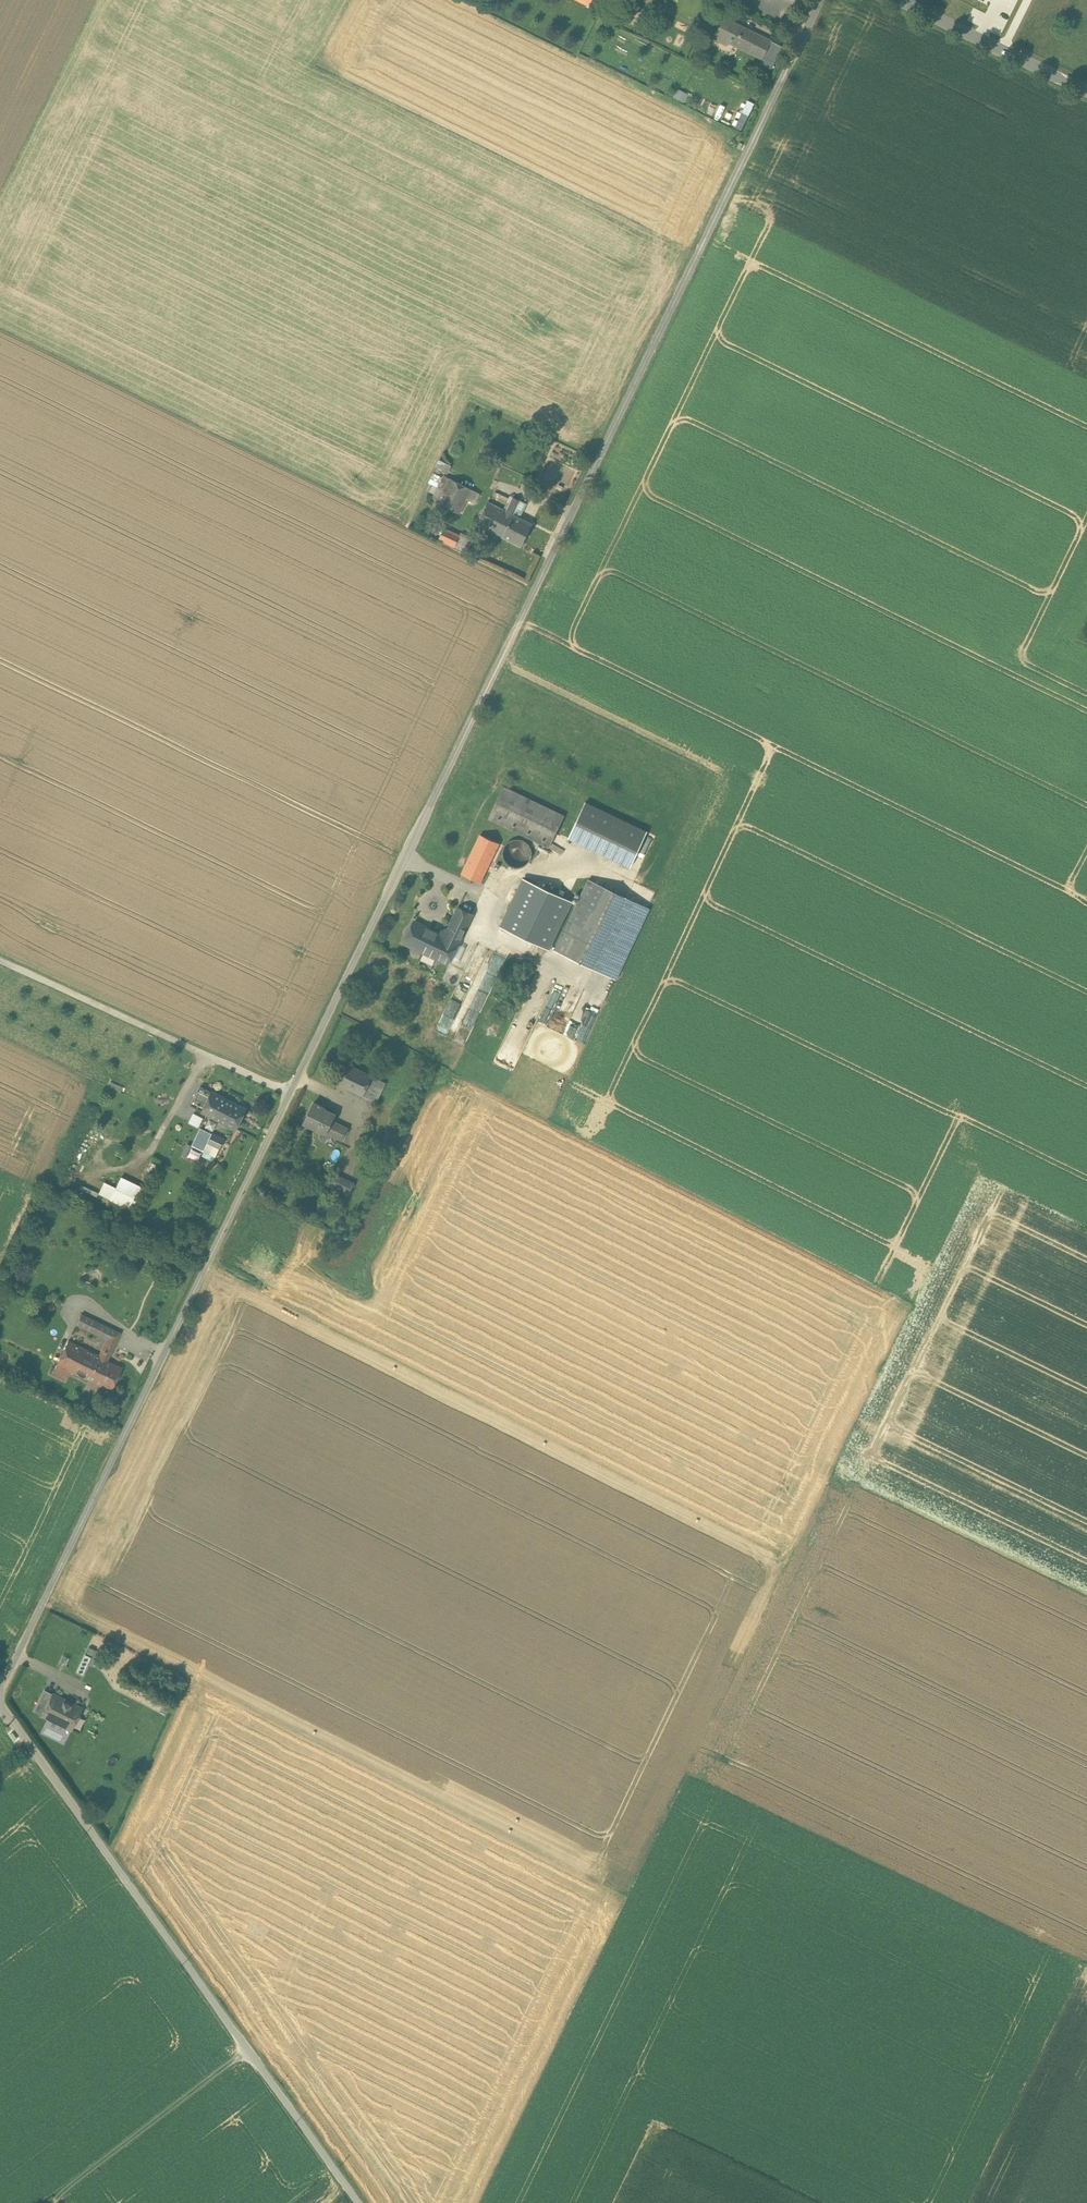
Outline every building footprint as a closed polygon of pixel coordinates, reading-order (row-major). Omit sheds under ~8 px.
[(584,3),(594,8),(598,0),(586,0),(584,3)] [(724,7),(713,1),(710,7),(721,12),(724,7)] [(726,45),(731,43),(739,25),(723,17),(714,35),(715,40),(726,45)] [(771,41),(739,25),(731,43),(763,59),(763,58),(771,41)] [(771,41),(763,58),(774,63),(782,46),(771,41)] [(673,97),(684,102),(689,93),(678,88),(673,97)] [(711,114),(723,121),(729,110),(716,104),(711,114)] [(748,120),(729,110),(723,121),(742,131),(748,120)] [(451,466),(439,460),(436,467),(447,473),(451,466)] [(433,496),(432,500),(438,503),(450,479),(444,475),(438,488),(433,496)] [(450,479),(438,503),(448,508),(460,514),(467,500),(472,490),(450,479)] [(434,486),(429,494),(433,496),(438,488),(434,486)] [(479,493),(472,490),(467,500),(474,503),(479,493)] [(513,497),(509,506),(507,505),(505,508),(507,509),(506,511),(513,515),(515,511),(520,500),(513,497)] [(506,511),(488,502),(477,523),(503,536),(514,515),(513,515),(506,511)] [(448,508),(438,503),(436,507),(447,512),(448,508)] [(519,514),(515,511),(513,515),(514,515),(503,536),(521,546),(532,525),(518,517),(519,514)] [(460,535),(444,528),(439,539),(455,547),(460,535)] [(477,540),(461,533),(460,535),(455,547),(470,554),(477,540)] [(564,815),(504,787),(489,817),(550,846),(564,815)] [(586,801),(569,836),(631,866),(648,830),(586,801)] [(500,842),(481,833),(469,860),(472,861),(466,873),(478,879),(484,867),(487,869),(500,842)] [(535,853),(519,834),(500,850),(517,869),(535,853)] [(538,853),(540,857),(550,851),(548,848),(538,853)] [(524,880),(502,925),(548,947),(570,902),(524,880)] [(627,897),(590,880),(566,930),(564,929),(554,951),(593,969),(627,897)] [(627,897),(593,969),(615,979),(649,908),(627,897)] [(459,908),(447,933),(461,939),(472,915),(459,908)] [(447,933),(442,935),(426,927),(425,928),(414,922),(404,942),(422,951),(438,959),(439,959),(448,963),(458,944),(461,939),(447,933)] [(448,1037),(466,1045),(505,957),(494,952),(474,996),(459,989),(462,982),(459,981),(446,1010),(458,1015),(448,1037)] [(584,1041),(599,1004),(583,998),(569,1035),(584,1041)] [(348,1064),(338,1084),(363,1096),(373,1076),(348,1064)] [(386,1082),(373,1076),(363,1096),(376,1102),(386,1082)] [(121,1090),(122,1085),(110,1081),(108,1085),(121,1090)] [(200,1086),(190,1105),(203,1112),(212,1093),(200,1086)] [(245,1109),(212,1093),(203,1112),(236,1128),(245,1110),(245,1109)] [(304,1123),(326,1134),(327,1133),(332,1121),(335,1115),(324,1109),(325,1108),(313,1103),(313,1104),(304,1123)] [(202,1118),(193,1113),(189,1122),(198,1127),(202,1118)] [(348,1129),(332,1121),(327,1133),(342,1140),(348,1129)] [(212,1134),(201,1128),(192,1145),(216,1157),(220,1148),(208,1142),(212,1134)] [(225,1140),(212,1134),(208,1142),(220,1148),(221,1148),(225,1140)] [(183,1155),(197,1159),(200,1149),(186,1145),(183,1155)] [(378,1150),(367,1145),(364,1152),(375,1157),(378,1150)] [(360,1161),(370,1166),(375,1157),(364,1152),(360,1161)] [(354,1183),(335,1174),(329,1186),(348,1195),(354,1183)] [(140,1200),(145,1189),(121,1177),(116,1188),(137,1198),(140,1200)] [(98,1194),(132,1210),(137,1198),(116,1188),(104,1182),(103,1183),(98,1194)] [(189,1265),(184,1262),(176,1279),(180,1281),(189,1265)] [(106,1339),(98,1355),(108,1360),(121,1333),(81,1315),(76,1325),(106,1339)] [(82,1348),(64,1340),(57,1356),(74,1364),(82,1348)] [(98,1355),(82,1348),(74,1364),(70,1374),(103,1389),(115,1363),(108,1360),(98,1355)] [(74,1364),(57,1356),(50,1371),(68,1379),(70,1374),(74,1364)] [(115,1363),(103,1389),(110,1392),(122,1366),(115,1363)] [(92,1656),(96,1648),(89,1644),(85,1652),(92,1656)] [(83,1676),(91,1656),(84,1653),(76,1673),(83,1676)] [(104,1659),(98,1657),(94,1666),(100,1669),(104,1659)] [(41,1714),(51,1693),(45,1690),(34,1711),(41,1714)] [(51,1693),(41,1714),(71,1729),(81,1708),(51,1693)]
